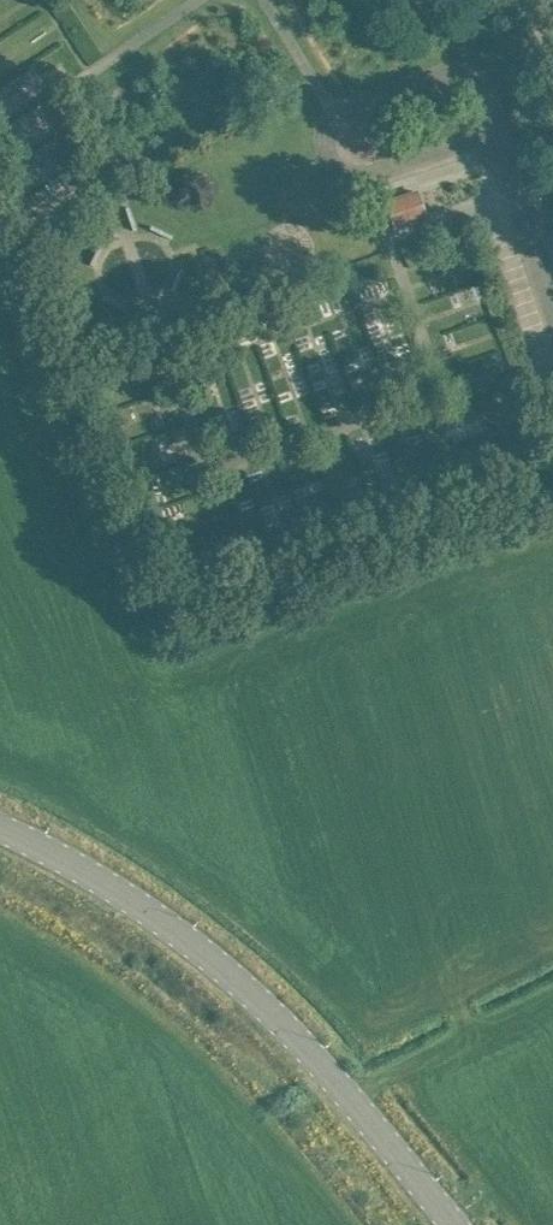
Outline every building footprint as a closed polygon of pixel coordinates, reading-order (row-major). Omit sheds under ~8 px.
[(31,151),(39,167),(63,156),(54,139),(31,151)] [(387,203),(395,229),(426,218),(417,193),(387,203)]
